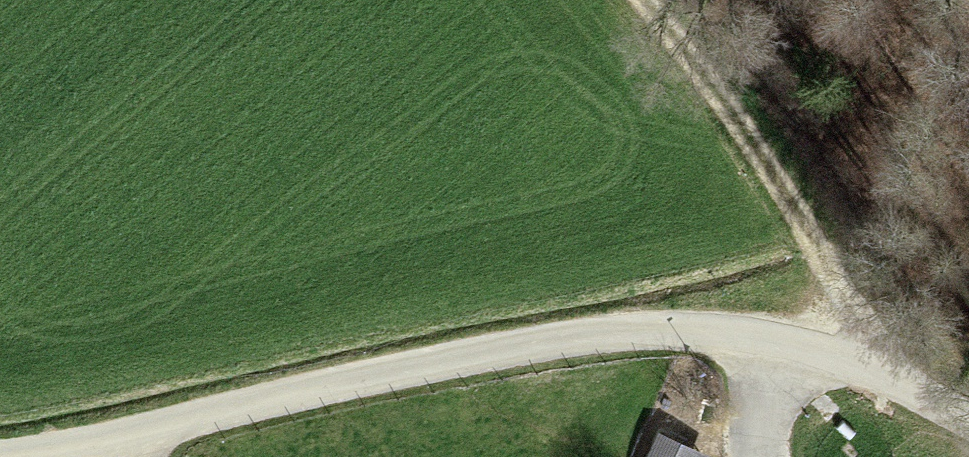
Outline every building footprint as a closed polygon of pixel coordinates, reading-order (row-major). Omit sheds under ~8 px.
[(663,402),(644,450),(662,456),(695,456),(709,420),(663,402)]
